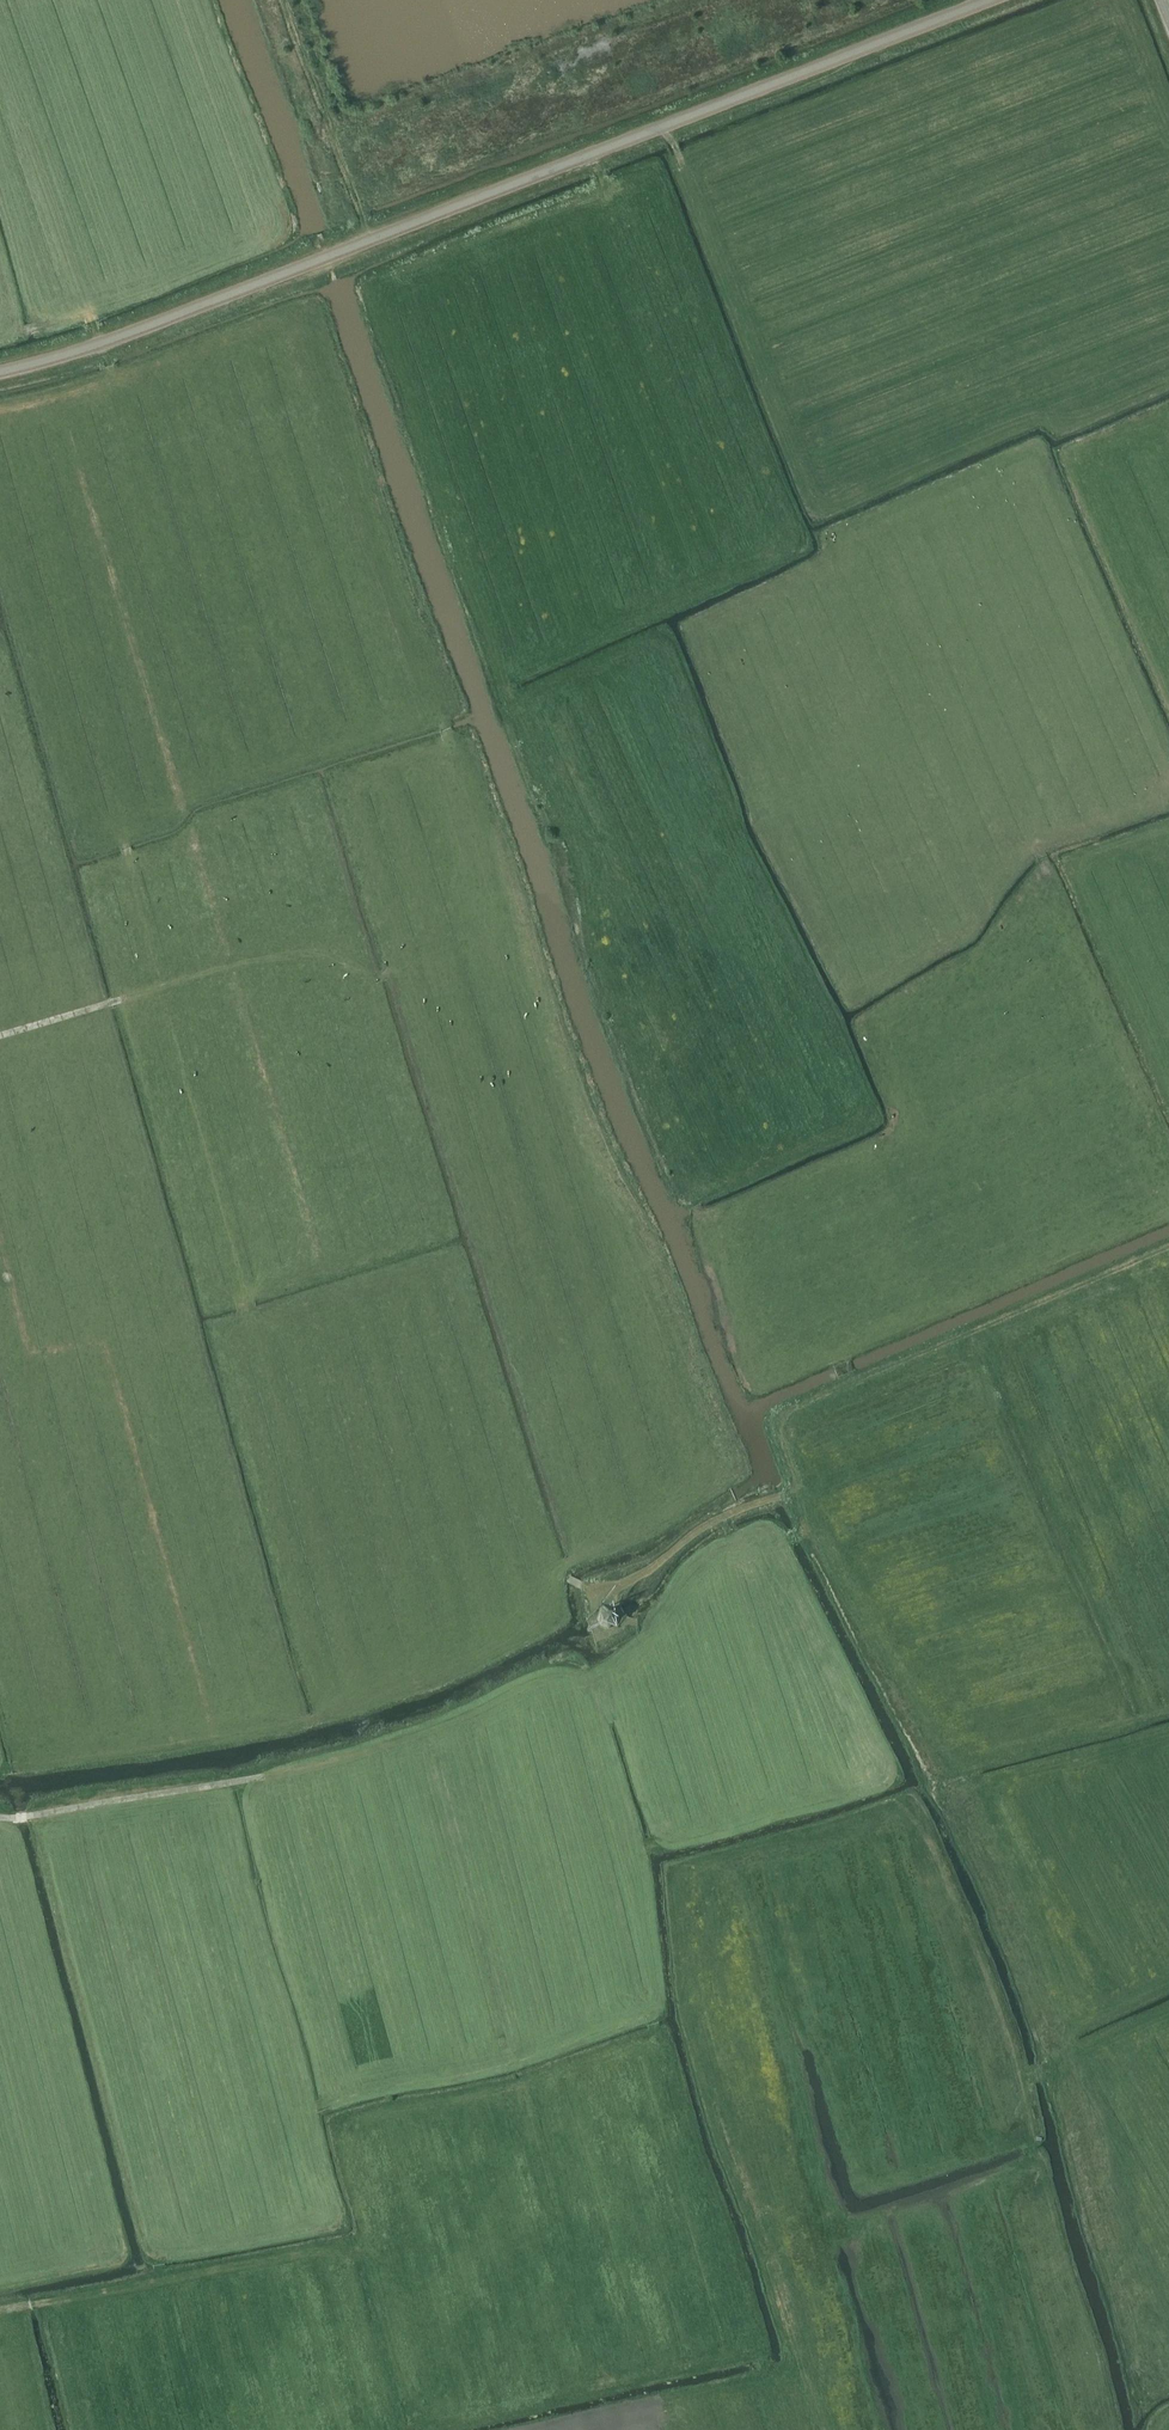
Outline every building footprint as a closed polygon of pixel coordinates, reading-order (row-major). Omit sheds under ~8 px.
[(598,1619),(601,1625),(608,1628),(614,1625),(616,1618),(613,1611),(607,1609),(601,1612),(598,1619)]
